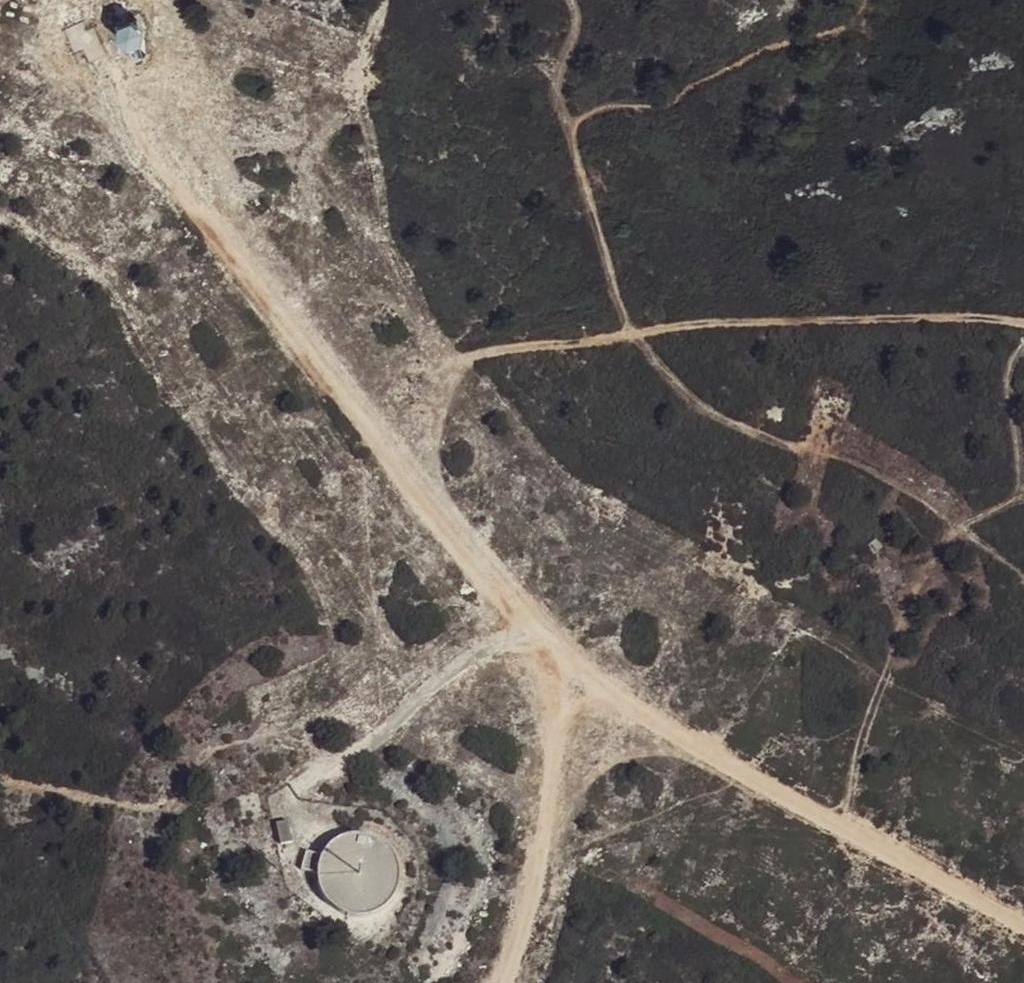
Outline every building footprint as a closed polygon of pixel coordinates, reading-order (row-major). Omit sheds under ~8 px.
[(135,17),(132,16),(128,17),(124,18),(121,20),(119,23),(117,27),(116,30),(116,34),(118,38),(120,41),(122,44),(126,46),(130,47),(133,47),(137,46),(140,44),(143,41),(145,38),(146,35),(147,31),(146,27),(144,23),(142,20),(139,18),(135,17)] [(289,823),(277,825),(281,846),(294,843),(292,831),(289,823)] [(331,902),(341,910),(353,914),(366,914),(378,910),(389,903),(396,893),(400,880),(400,868),(396,855),(387,844),(375,837),(362,834),(348,836),(336,842),(326,853),(325,857),(321,865),(321,874),(320,879),(324,891),(331,902)] [(325,857),(307,853),(304,871),(321,874),(321,865),(325,857)]
